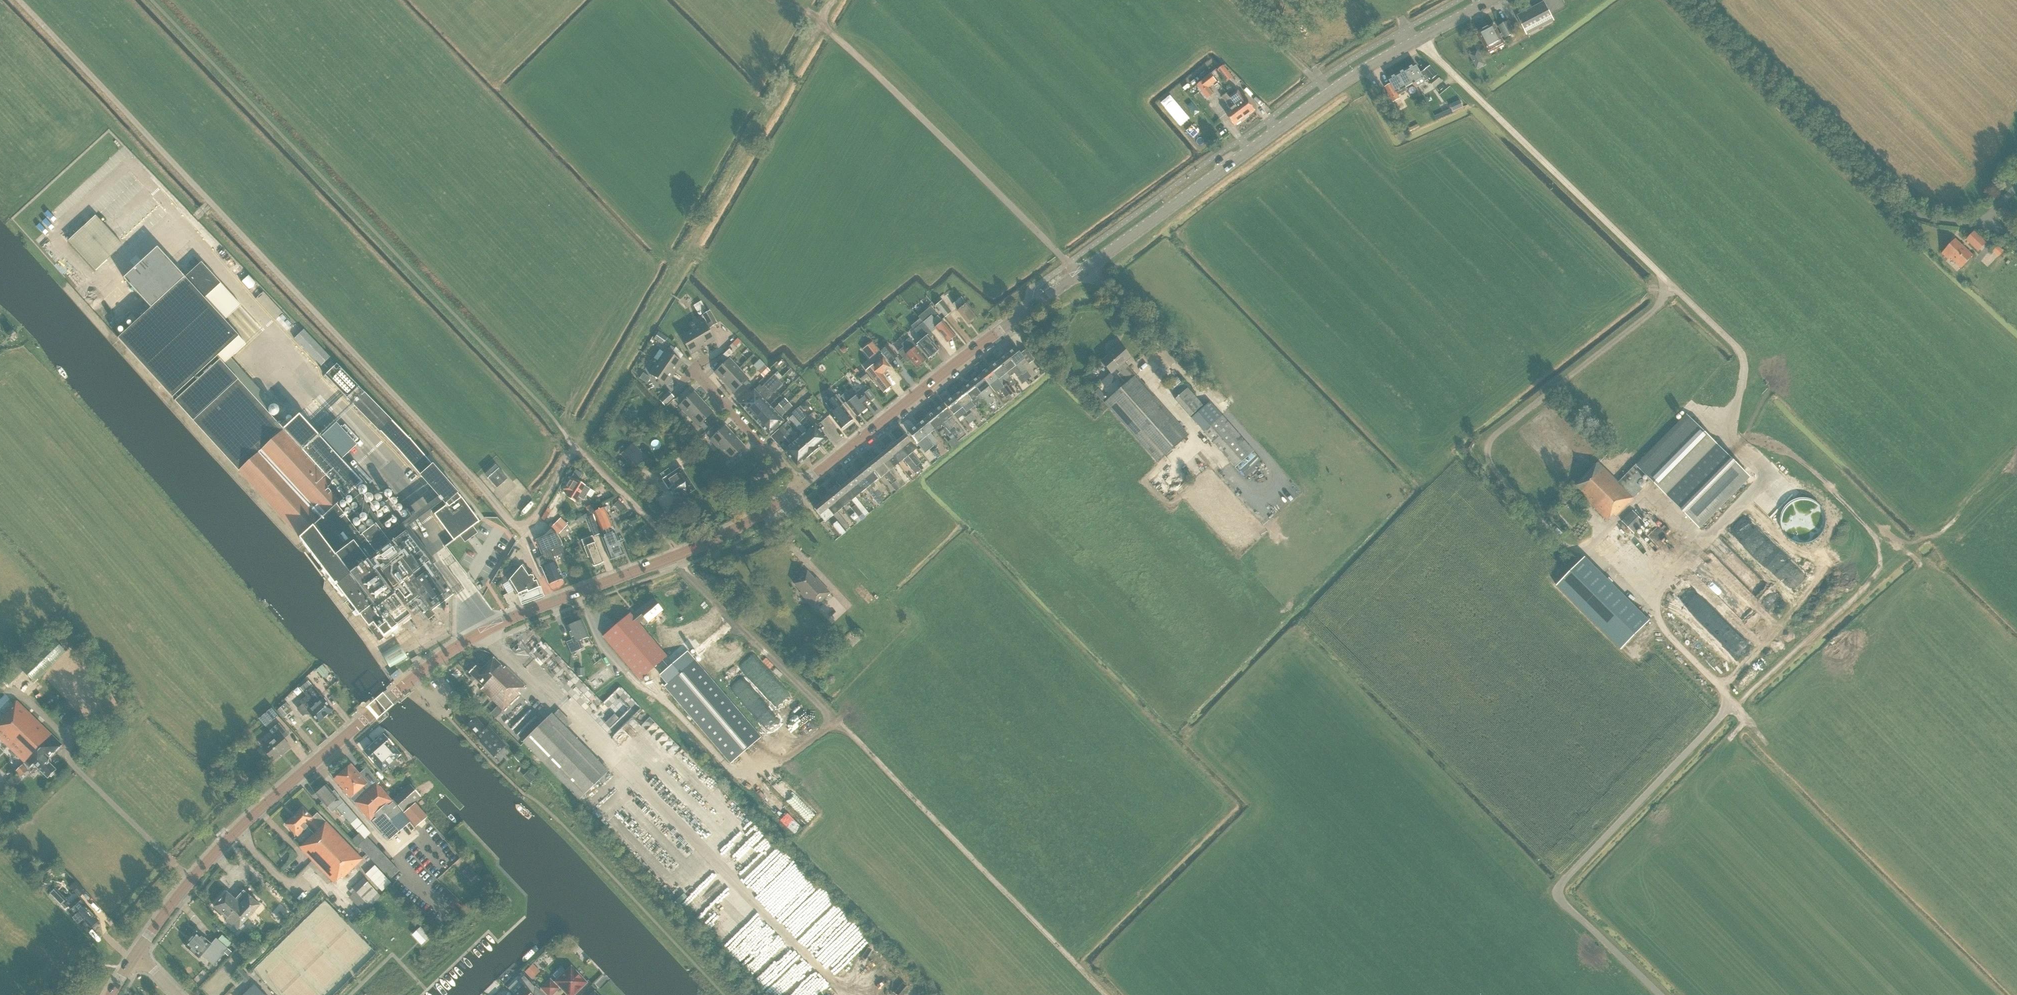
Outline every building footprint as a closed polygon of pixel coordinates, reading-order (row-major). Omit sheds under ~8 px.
[(1555,18),(1546,0),(1519,14),(1528,32),(1555,18)] [(1502,33),(1500,34),(1494,23),(1477,32),(1485,48),(1488,53),(1505,45),(1501,37),(1503,36),(1505,39),(1515,33),(1509,20),(1498,26),(1502,33)] [(1406,69),(1414,83),(1423,78),(1425,81),(1429,79),(1436,73),(1430,66),(1423,71),(1420,72),(1416,64),(1406,69)] [(1233,77),(1224,65),(1217,70),(1226,82),(1233,77)] [(1388,79),(1390,84),(1385,87),(1393,102),(1400,98),(1398,95),(1407,90),(1405,88),(1414,83),(1406,69),(1388,79)] [(1216,81),(1210,74),(1197,84),(1208,98),(1213,94),(1208,88),(1216,81)] [(1434,88),(1442,82),(1437,75),(1429,81),(1434,88)] [(1227,93),(1245,118),(1255,111),(1245,98),(1241,102),(1231,90),(1227,93)] [(1235,125),(1245,118),(1231,99),(1227,93),(1222,97),(1231,109),(1226,113),(1235,125)] [(83,227),(68,241),(96,270),(111,256),(83,227)] [(1977,252),(1985,244),(1974,233),(1966,241),(1977,252)] [(1948,260),(1950,258),(1961,268),(1971,257),(1955,241),(1942,255),(1948,260)] [(431,611),(454,594),(407,534),(415,527),(413,523),(443,501),(447,505),(434,514),(453,541),(464,533),(468,538),(472,536),(468,530),(479,522),(460,495),(459,496),(409,438),(337,364),(325,375),(380,432),(397,449),(439,497),(409,519),(407,517),(405,518),(390,499),(383,504),(390,512),(380,520),(361,499),(370,491),(365,485),(357,492),(355,489),(361,482),(291,406),(282,414),(230,358),(246,344),(205,299),(221,283),(201,262),(185,276),(158,246),(124,276),(152,307),(118,339),(172,398),(175,395),(178,398),(175,401),(300,538),(382,645),(405,629),(402,624),(410,618),(403,608),(407,605),(411,611),(418,606),(428,619),(434,615),(431,611)] [(249,291),(257,284),(249,275),(241,282),(249,291)] [(952,304),(969,324),(978,316),(961,296),(952,304)] [(952,312),(942,299),(935,305),(945,317),(952,312)] [(710,311),(701,316),(709,329),(717,324),(710,311)] [(947,342),(954,336),(937,315),(934,318),(931,315),(923,322),(931,333),(936,329),(947,342)] [(692,329),(702,347),(714,340),(704,322),(692,329)] [(917,344),(928,358),(937,350),(932,344),(933,343),(930,338),(933,335),(922,322),(914,330),(922,340),(917,344)] [(17,337),(17,333),(14,330),(10,329),(6,333),(6,337),(9,341),(14,341),(17,337)] [(692,329),(680,336),(691,354),(703,347),(702,347),(692,329)] [(321,366),(330,357),(304,330),(294,338),(321,366)] [(667,338),(659,332),(654,339),(663,345),(667,338)] [(916,367),(925,360),(915,347),(916,346),(909,338),(902,344),(904,346),(898,352),(906,361),(908,361),(910,359),(916,367)] [(862,351),(869,360),(880,351),(873,342),(862,351)] [(897,356),(888,345),(880,351),(889,363),(897,356)] [(1112,373),(1116,369),(1124,362),(1129,357),(1118,345),(1111,351),(1112,352),(1102,361),(1112,373)] [(665,350),(657,362),(674,373),(682,362),(671,354),(675,348),(671,346),(667,352),(665,350)] [(1020,354),(1015,347),(1006,354),(1015,366),(1022,375),(1027,371),(1022,366),(1027,362),(1020,354)] [(715,372),(724,382),(739,369),(729,359),(728,360),(726,358),(733,353),(729,349),(719,358),(724,363),(715,372)] [(1033,360),(1026,350),(1020,354),(1027,362),(1028,364),(1033,360)] [(1007,373),(1010,377),(1014,374),(1017,377),(1021,374),(1022,375),(1015,366),(1006,354),(998,361),(1007,373)] [(883,358),(866,372),(883,392),(891,386),(881,375),(890,367),(883,358)] [(1010,377),(1007,373),(998,361),(989,368),(1004,386),(1010,395),(1015,392),(1008,382),(1006,380),(1010,377)] [(666,385),(674,373),(657,362),(649,373),(666,385)] [(1104,402),(1157,462),(1188,435),(1124,362),(1116,369),(1119,372),(1117,374),(1125,384),(1104,402)] [(764,376),(770,369),(763,364),(757,371),(764,376)] [(1004,386),(989,368),(980,375),(989,387),(994,394),(1004,386)] [(739,369),(724,382),(734,393),(743,383),(748,389),(752,385),(747,380),(748,379),(739,369)] [(646,382),(649,377),(643,373),(640,378),(646,382)] [(774,375),(773,375),(761,387),(762,389),(757,393),(754,390),(739,404),(746,411),(772,387),(779,381),(774,375)] [(980,375),(975,378),(970,383),(988,405),(994,400),(991,397),(990,398),(988,396),(992,392),(988,387),(989,387),(980,375)] [(971,401),(971,400),(974,404),(978,401),(983,408),(988,405),(970,383),(962,389),(971,401)] [(775,391),(772,387),(746,411),(754,419),(769,405),(765,401),(775,391)] [(1176,399),(1190,416),(1203,405),(1188,388),(1176,399)] [(857,394),(846,403),(848,405),(857,416),(868,408),(865,405),(875,398),(868,389),(859,397),(857,394)] [(953,396),(962,408),(962,407),(966,412),(974,406),(971,401),(962,389),(953,396)] [(665,405),(673,397),(669,392),(660,400),(665,405)] [(688,416),(703,402),(694,392),(684,401),(679,396),(675,399),(680,404),(679,406),(688,416)] [(829,414),(841,429),(852,419),(841,406),(844,404),(836,395),(825,403),(832,412),(829,414)] [(966,413),(962,408),(953,396),(944,403),(957,420),(966,413)] [(773,410),(769,405),(754,419),(762,428),(788,403),(785,399),(773,410)] [(713,412),(703,402),(688,416),(698,426),(699,425),(704,430),(707,427),(703,421),(713,412)] [(1235,467),(1253,451),(1209,402),(1191,417),(1235,467)] [(791,406),(788,403),(762,428),(769,435),(784,421),(780,417),(791,406)] [(943,404),(934,411),(953,435),(956,433),(952,428),(953,427),(947,419),(952,416),(943,404)] [(791,413),(792,415),(799,422),(806,416),(798,407),(791,413)] [(925,418),(935,430),(938,433),(943,430),(949,438),(953,435),(934,411),(925,418)] [(1723,450),(1687,414),(1619,482),(1634,497),(1643,489),(1636,483),(1645,474),(1672,501),(1699,529),(1750,477),(1723,450)] [(803,434),(799,438),(812,453),(820,446),(802,425),(802,426),(799,422),(792,415),(789,418),(803,434)] [(926,437),(934,446),(938,442),(931,433),(935,430),(925,418),(917,425),(926,437)] [(321,433),(343,457),(357,445),(335,420),(321,433)] [(806,422),(802,425),(820,446),(828,439),(815,424),(811,427),(806,422)] [(934,446),(926,437),(917,425),(908,432),(917,444),(921,441),(929,450),(934,446)] [(710,439),(719,449),(734,436),(725,426),(715,435),(710,430),(707,433),(711,438),(710,439)] [(779,428),(779,429),(805,459),(812,453),(799,438),(795,441),(782,426),(779,428)] [(805,459),(779,429),(779,428),(770,436),(797,466),(805,459)] [(896,442),(916,466),(921,462),(912,452),(916,449),(905,435),(896,442)] [(744,446),(734,436),(719,449),(719,450),(729,460),(724,464),(729,469),(739,461),(734,455),(744,446)] [(886,450),(898,464),(903,460),(915,474),(919,470),(916,466),(896,442),(886,450)] [(620,456),(633,470),(645,459),(632,445),(620,456)] [(877,457),(896,481),(901,487),(905,484),(893,468),(898,464),(886,450),(877,457)] [(868,465),(880,479),(885,475),(892,484),(896,481),(877,457),(868,465)] [(1634,497),(1619,482),(1599,462),(1574,487),(1607,521),(1614,514),(1616,516),(1634,498),(1634,497)] [(497,487),(507,478),(496,465),(485,474),(497,487)] [(859,472),(879,496),(882,493),(878,488),(874,483),(880,479),(868,465),(859,472)] [(662,479),(661,480),(668,490),(671,488),(675,494),(678,493),(681,498),(686,494),(687,495),(695,489),(680,467),(671,473),(668,469),(660,475),(662,479)] [(1778,469),(1774,473),(1797,497),(1801,493),(1778,469)] [(595,492),(585,485),(578,481),(582,474),(575,470),(564,489),(569,492),(567,496),(575,501),(578,496),(583,500),(586,496),(591,498),(595,492)] [(850,480),(861,494),(866,490),(878,505),(883,501),(879,496),(859,472),(850,480)] [(841,487),(856,506),(862,514),(865,517),(869,513),(856,498),(861,494),(850,480),(841,487)] [(1774,484),(1795,505),(1799,501),(1778,480),(1774,484)] [(1784,508),(1787,510),(1791,506),(1770,485),(1766,489),(1776,499),(1773,503),(1781,511),(1784,508)] [(530,489),(533,497),(541,494),(537,486),(530,489)] [(831,494),(843,509),(848,504),(852,509),(858,517),(862,514),(856,506),(841,487),(831,494)] [(831,494),(825,499),(821,503),(837,522),(845,533),(847,531),(850,528),(838,513),(843,509),(831,494)] [(845,533),(837,522),(821,503),(814,509),(825,523),(827,521),(831,526),(840,537),(845,533)] [(602,531),(604,536),(601,537),(610,560),(624,554),(619,542),(604,507),(594,512),(602,531)] [(1640,536),(1649,527),(1632,510),(1622,521),(1634,534),(1636,532),(1640,536)] [(1742,510),(1732,526),(1742,532),(1751,516),(1742,510)] [(600,534),(592,515),(587,517),(594,536),(600,534)] [(1816,563),(1820,559),(1777,518),(1770,525),(1778,533),(1773,539),(1814,579),(1821,572),(1817,568),(1819,566),(1816,563)] [(559,534),(564,529),(556,522),(552,527),(559,534)] [(561,552),(559,547),(563,545),(560,538),(551,529),(543,537),(536,539),(543,556),(535,559),(543,576),(545,575),(548,583),(562,578),(553,555),(561,552)] [(590,557),(593,566),(603,562),(595,543),(592,536),(581,540),(584,547),(588,557),(590,557)] [(1594,556),(1590,552),(1578,565),(1562,581),(1627,644),(1655,615),(1594,556)] [(509,580),(522,565),(518,561),(505,577),(509,580)] [(508,580),(509,581),(517,594),(527,590),(527,592),(540,587),(537,579),(535,580),(532,573),(529,574),(522,565),(509,580),(508,580)] [(800,592),(814,607),(820,601),(830,593),(815,578),(814,579),(807,572),(794,584),(801,591),(800,592)] [(862,583),(855,588),(864,601),(872,596),(862,583)] [(517,594),(522,607),(545,598),(540,587),(527,592),(527,590),(517,594)] [(639,612),(633,617),(630,613),(603,636),(639,679),(667,656),(639,623),(645,618),(648,622),(662,610),(652,599),(638,611),(639,612)] [(580,640),(589,636),(582,620),(567,627),(572,639),(566,642),(571,653),(583,648),(580,640)] [(66,652),(53,638),(20,669),(34,683),(66,652)] [(687,652),(660,675),(668,683),(664,686),(730,763),(761,736),(694,660),(687,652)] [(502,666),(493,658),(481,670),(476,665),(469,672),(483,686),(481,689),(503,711),(520,693),(519,692),(525,686),(505,666),(503,668),(501,666),(502,666)] [(400,675),(396,671),(390,677),(393,680),(394,681),(400,675)] [(308,681),(300,688),(325,717),(333,710),(313,686),(312,686),(308,681)] [(318,723),(325,717),(300,688),(306,696),(300,701),(303,705),(297,709),(303,716),(308,711),(318,723)] [(48,778),(56,770),(47,761),(62,745),(17,701),(0,718),(0,738),(16,754),(13,757),(19,763),(22,760),(30,768),(34,764),(48,778)] [(286,702),(277,709),(284,718),(293,710),(286,702)] [(604,724),(611,731),(630,710),(627,707),(618,718),(613,714),(604,724)] [(278,716),(271,708),(259,719),(265,726),(278,716)] [(631,713),(635,720),(645,716),(642,709),(631,713)] [(551,713),(522,742),(579,800),(608,771),(551,713)] [(649,718),(640,726),(631,716),(611,734),(620,744),(629,736),(627,734),(632,730),(637,735),(643,729),(648,736),(658,727),(649,718)] [(475,717),(466,725),(474,733),(474,735),(476,738),(478,738),(482,741),(481,742),(481,743),(494,757),(506,745),(489,726),(486,729),(475,717)] [(88,724),(82,718),(73,727),(79,733),(88,724)] [(283,752),(284,753),(290,747),(283,740),(289,735),(279,723),(270,731),(275,737),(262,748),(273,760),(283,752)] [(374,743),(395,767),(399,765),(394,760),(400,755),(390,744),(391,740),(388,736),(385,737),(383,735),(374,743)] [(392,770),(395,767),(374,743),(365,752),(382,771),(388,765),(392,770)] [(415,803),(408,808),(404,811),(394,799),(392,801),(380,786),(382,785),(367,768),(360,774),(351,764),(334,779),(382,833),(383,832),(389,840),(410,822),(415,827),(427,817),(415,803)] [(27,770),(22,765),(16,771),(21,776),(27,770)] [(346,833),(359,846),(367,837),(368,837),(367,836),(371,833),(339,796),(334,791),(332,792),(326,785),(316,794),(331,811),(336,807),(334,809),(338,814),(340,812),(353,826),(346,833)] [(410,785),(398,796),(408,808),(415,803),(414,802),(420,797),(410,785)] [(754,793),(795,834),(803,827),(762,785),(754,793)] [(404,811),(408,808),(398,796),(394,799),(404,811)] [(807,822),(815,815),(808,807),(800,815),(807,822)] [(300,848),(326,822),(317,813),(312,818),(303,808),(286,825),(298,837),(310,825),(316,831),(299,847),(300,848)] [(362,859),(326,822),(300,848),(334,883),(341,877),(342,878),(362,859)] [(367,837),(359,846),(389,879),(398,870),(367,837)] [(418,849),(421,845),(413,839),(410,843),(418,849)] [(363,877),(354,886),(346,894),(364,913),(370,907),(370,906),(381,896),(378,893),(363,877)] [(85,891),(76,881),(70,886),(79,897),(85,891)] [(59,888),(63,895),(68,892),(65,885),(59,888)] [(53,894),(62,904),(67,900),(59,892),(57,890),(53,894)] [(227,892),(214,906),(227,918),(226,920),(237,930),(260,905),(243,890),(235,899),(227,892)] [(280,894),(274,903),(278,906),(284,897),(280,894)] [(698,903),(738,942),(746,934),(706,895),(698,903)] [(91,927),(99,920),(78,898),(69,906),(74,912),(76,910),(91,927)] [(262,964),(294,994),(317,994),(319,993),(323,994),(329,994),(357,966),(360,961),(355,958),(358,955),(360,957),(364,959),(376,947),(362,933),(356,944),(341,937),(349,929),(351,924),(346,919),(354,923),(332,901),(328,899),(326,901),(327,902),(332,907),(327,912),(337,922),(322,914),(323,912),(318,909),(314,915),(311,913),(262,964)] [(810,907),(804,912),(827,937),(833,931),(810,907)] [(428,937),(420,929),(414,935),(421,943),(428,937)] [(212,943),(196,931),(185,946),(200,957),(202,954),(215,964),(228,946),(216,937),(212,943)] [(861,934),(855,943),(860,947),(866,938),(861,934)] [(749,937),(741,945),(745,949),(753,942),(749,937)] [(865,952),(869,957),(878,950),(874,945),(865,952)] [(845,959),(838,965),(841,969),(848,963),(845,959)] [(540,971),(533,964),(525,971),(532,979),(540,971)] [(548,994),(552,994),(559,988),(558,988),(560,986),(568,994),(572,994),(586,982),(571,967),(556,982),(554,984),(550,979),(541,988),(548,994)] [(514,994),(531,994),(528,991),(534,986),(524,976),(517,983),(521,987),(514,994)] [(255,985),(245,994),(264,994),(255,985)]
